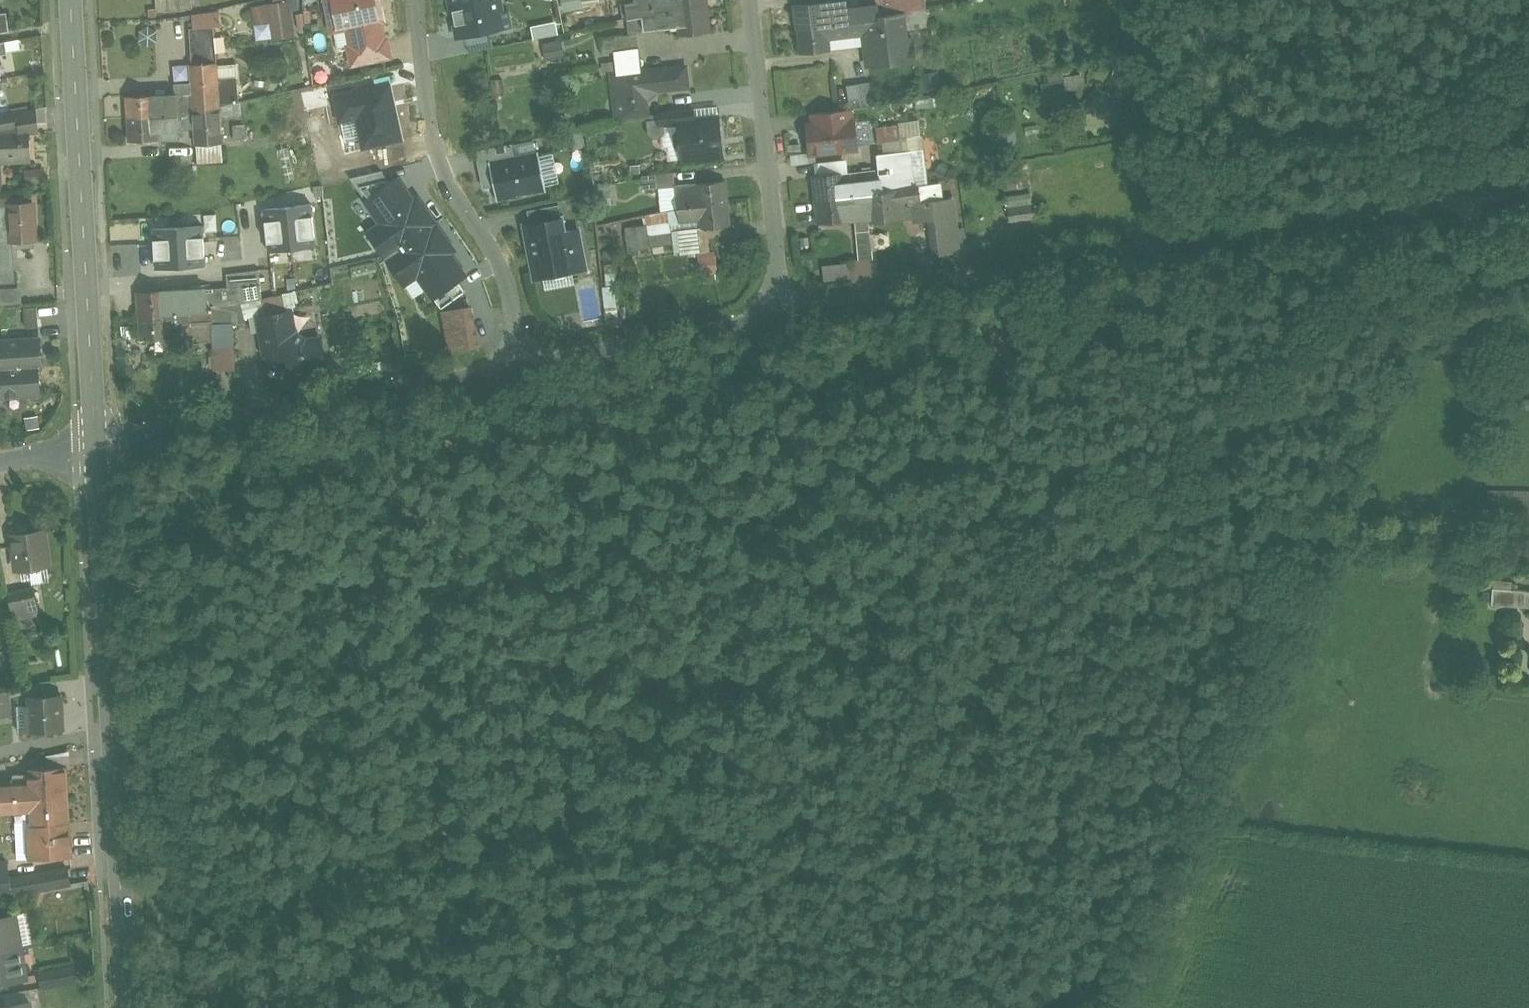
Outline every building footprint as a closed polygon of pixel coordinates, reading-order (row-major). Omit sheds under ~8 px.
[(158,10),(194,8),(193,0),(157,0),(158,10)] [(271,3),(274,22),(292,19),(289,0),(287,0),(271,3)] [(336,28),(350,25),(354,46),(385,40),(381,19),(383,19),(379,0),(330,0),(336,28)] [(504,0),(472,0),(448,5),(455,36),(509,26),(504,0)] [(582,5),(581,0),(558,0),(560,10),(582,5)] [(627,1),(629,16),(658,12),(709,6),(708,0),(631,0),(627,1)] [(847,0),(796,6),(799,28),(849,22),(882,18),(881,13),(880,5),(875,5),(848,8),(847,0)] [(878,1),(874,1),(875,5),(880,5),(881,13),(903,10),(926,7),(925,0),(878,0),(878,1)] [(268,3),(255,6),(257,20),(271,18),(268,3)] [(709,6),(658,12),(636,16),(637,29),(679,24),(680,33),(711,30),(709,6)] [(0,11),(0,30),(10,28),(8,10),(0,11)] [(903,10),(881,13),(882,18),(849,22),(851,36),(866,35),(869,64),(916,58),(914,36),(906,37),(903,10)] [(553,18),(528,23),(531,37),(556,32),(553,18)] [(849,22),(799,28),(801,50),(831,47),(830,39),(851,36),(849,22)] [(215,25),(192,27),(194,63),(218,61),(215,25)] [(639,32),(602,37),(604,50),(641,46),(639,32)] [(0,41),(0,53),(8,51),(6,39),(0,41)] [(354,46),(352,46),(355,61),(390,54),(387,39),(385,40),(354,46)] [(178,92),(129,95),(130,117),(180,114),(221,105),(221,103),(241,101),(239,79),(227,80),(227,84),(221,85),(221,81),(220,81),(219,65),(218,61),(194,63),(192,63),(193,81),(178,82),(178,92)] [(238,64),(219,65),(220,81),(227,80),(239,79),(238,64)] [(687,65),(623,72),(625,92),(618,93),(621,116),(649,113),(647,94),(654,89),(689,85),(687,65)] [(871,81),(848,84),(851,107),(875,104),(871,81)] [(365,150),(403,142),(392,87),(337,98),(342,123),(358,120),(365,150)] [(241,101),(221,105),(222,115),(243,113),(241,101)] [(180,114),(130,117),(131,140),(182,137),(181,132),(185,132),(185,128),(197,127),(198,144),(224,142),(222,115),(221,105),(180,114)] [(0,113),(0,125),(20,124),(20,123),(30,123),(30,125),(30,129),(39,128),(37,106),(0,113)] [(694,106),(669,109),(659,111),(660,124),(680,121),(679,120),(696,118),(694,106)] [(851,108),(815,111),(816,124),(852,120),(851,108)] [(696,118),(679,120),(680,121),(680,129),(676,134),(677,143),(682,147),(684,159),(724,154),(720,116),(696,118)] [(816,124),(809,124),(812,151),(858,146),(855,120),(852,120),(816,124)] [(2,179),(0,158),(31,156),(30,129),(30,125),(30,123),(20,123),(20,124),(0,125),(0,179),(2,179)] [(245,123),(235,124),(236,138),(246,138),(245,123)] [(512,141),(477,149),(483,177),(493,175),(490,159),(515,154),(512,142),(512,141)] [(515,154),(490,159),(493,175),(498,199),(500,198),(499,198),(546,188),(547,189),(548,188),(540,149),(538,149),(539,150),(515,154)] [(911,151),(878,154),(880,168),(912,164),(911,151)] [(880,168),(845,172),(846,182),(866,180),(867,193),(900,190),(900,189),(915,187),(912,164),(880,168)] [(366,199),(391,182),(382,169),(351,176),(366,199)] [(675,170),(643,173),(645,187),(676,184),(675,170)] [(845,172),(815,175),(817,198),(867,193),(866,180),(846,182),(845,172)] [(387,256),(436,222),(427,209),(423,212),(398,177),(391,182),(366,199),(382,222),(387,228),(373,237),(387,256)] [(727,178),(697,182),(698,191),(678,193),(679,206),(729,201),(727,178)] [(591,185),(595,205),(611,202),(606,181),(591,185)] [(697,182),(676,184),(677,193),(678,193),(698,191),(697,182)] [(900,190),(867,193),(870,216),(913,211),(912,204),(928,202),(928,200),(941,199),(939,184),(915,187),(900,189),(900,190)] [(867,193),(817,198),(820,221),(857,217),(858,230),(871,229),(870,216),(867,193)] [(941,199),(928,200),(928,202),(931,231),(955,228),(958,227),(955,197),(941,199)] [(729,201),(679,206),(681,221),(688,220),(689,228),(731,224),(729,201)] [(0,205),(0,241),(11,240),(15,240),(14,237),(36,235),(34,202),(11,203),(11,204),(0,205)] [(311,202),(264,208),(268,249),(316,244),(311,202)] [(560,203),(529,209),(532,222),(563,217),(560,203)] [(1035,205),(1009,209),(1011,220),(1037,216),(1035,205)] [(679,206),(649,213),(651,222),(673,219),(673,222),(681,221),(679,206)] [(532,222),(530,223),(539,270),(572,263),(572,262),(573,262),(572,259),(570,249),(584,247),(580,228),(566,230),(563,216),(563,217),(532,222)] [(373,237),(387,228),(382,222),(369,231),(373,237)] [(445,235),(436,222),(387,256),(400,276),(413,267),(418,273),(434,295),(458,278),(465,273),(441,238),(445,235)] [(181,265),(205,263),(203,225),(178,226),(181,265)] [(181,265),(178,226),(153,228),(156,266),(181,265)] [(955,228),(931,231),(934,252),(958,249),(955,228)] [(871,229),(858,230),(861,259),(874,257),(871,229)] [(675,230),(652,232),(653,244),(676,242),(675,230)] [(0,241),(0,281),(13,280),(11,240),(0,241)] [(714,249),(704,251),(708,279),(718,277),(714,249)] [(852,262),(824,265),(826,278),(854,276),(852,262)] [(413,267),(400,276),(405,282),(418,273),(413,267)] [(259,268),(227,272),(228,287),(241,286),(260,283),(259,268)] [(466,290),(458,278),(434,295),(442,307),(466,290)] [(228,287),(138,292),(140,315),(190,312),(232,303),(244,300),(241,286),(228,287)] [(244,300),(232,303),(233,323),(246,322),(244,300)] [(232,303),(190,312),(191,322),(213,321),(213,324),(233,323),(232,303)] [(21,306),(22,325),(35,325),(34,305),(21,306)] [(466,306),(446,310),(453,349),(478,345),(471,306),(471,305),(466,306)] [(307,340),(295,332),(291,310),(259,316),(266,355),(271,354),(289,367),(290,371),(312,367),(311,361),(325,359),(321,337),(307,340)] [(190,312),(140,315),(141,337),(171,336),(171,327),(191,326),(191,322),(190,312)] [(233,323),(213,324),(215,368),(235,368),(233,323)] [(0,339),(0,366),(39,364),(43,364),(41,337),(0,339)] [(206,339),(190,341),(192,352),(208,350),(206,339)] [(0,366),(0,394),(41,391),(39,364),(0,366)] [(44,528),(14,531),(19,567),(49,563),(44,528)] [(35,584),(9,590),(13,606),(38,600),(35,584)] [(1494,588),(1494,604),(1528,606),(1528,590),(1494,588)] [(38,600),(13,606),(15,617),(41,612),(38,600)] [(0,690),(0,716),(12,713),(8,688),(0,690)] [(62,693),(30,694),(32,730),(64,729),(62,693)] [(30,766),(30,771),(14,772),(15,782),(0,783),(0,796),(69,793),(67,764),(30,766)] [(0,796),(0,810),(17,809),(17,819),(33,818),(35,856),(72,854),(69,793),(0,796)] [(0,861),(0,879),(12,877),(9,859),(0,861)] [(70,867),(34,873),(37,887),(72,881),(70,867)] [(34,873),(24,875),(27,889),(37,887),(34,873)] [(0,879),(0,894),(27,889),(24,875),(12,877),(0,879)] [(0,914),(0,947),(24,942),(18,911),(0,914)] [(0,947),(0,980),(29,974),(24,942),(0,947)] [(78,964),(42,971),(45,984),(80,977),(78,964)] [(0,992),(0,1007),(33,1007),(32,999),(8,1003),(6,991),(0,992)]
